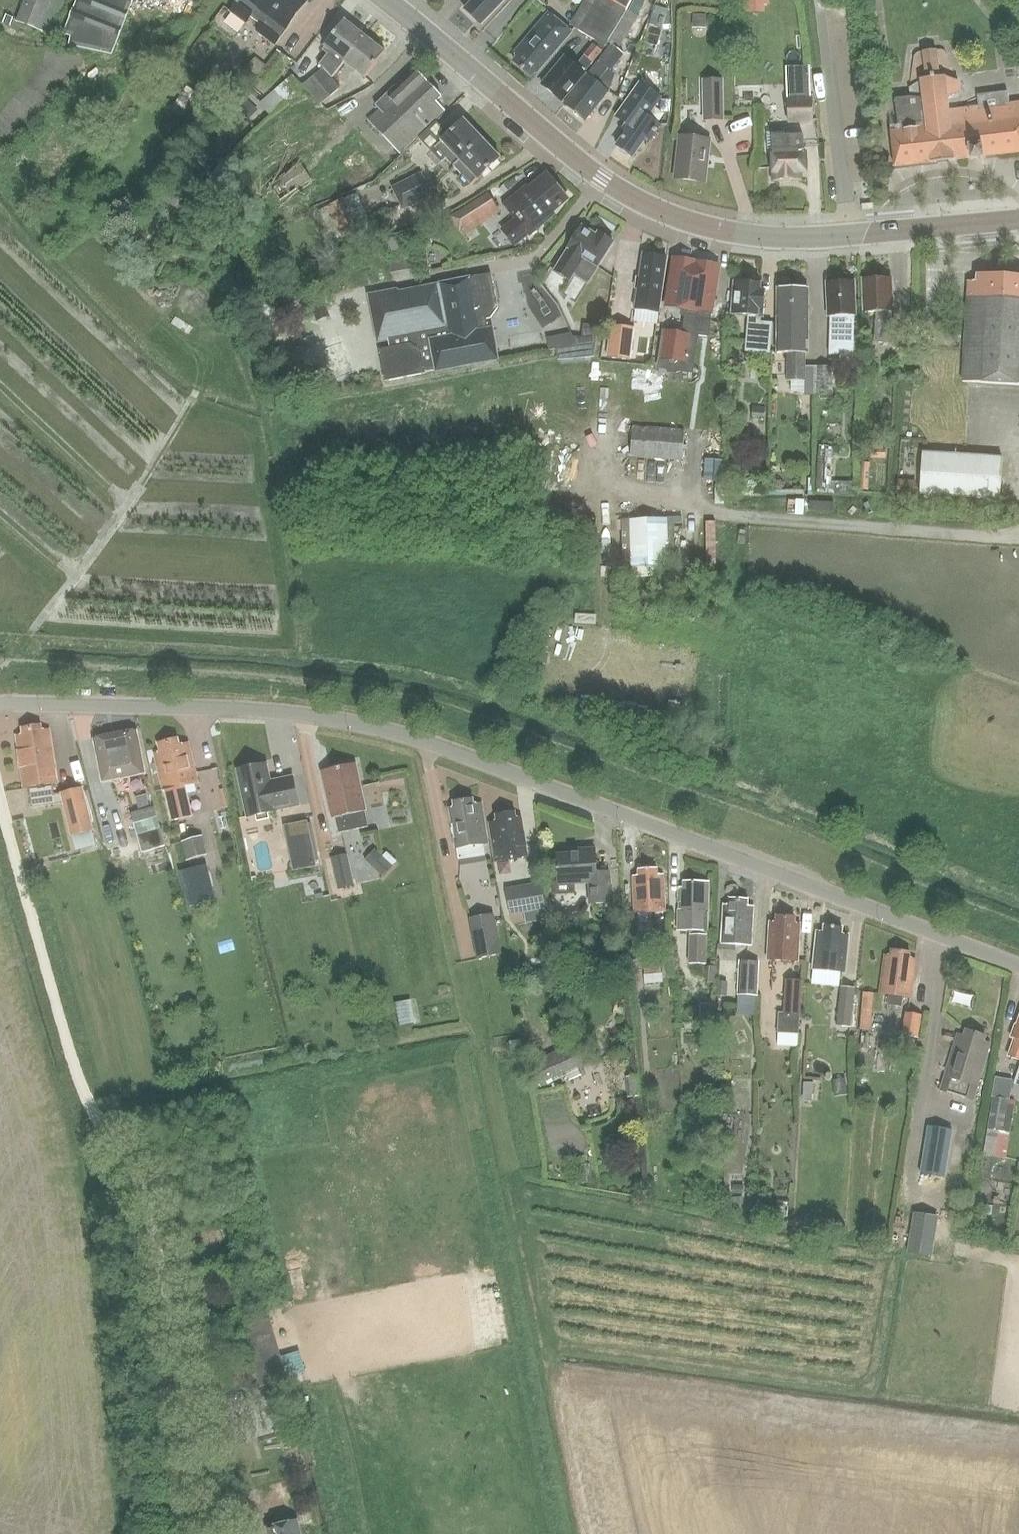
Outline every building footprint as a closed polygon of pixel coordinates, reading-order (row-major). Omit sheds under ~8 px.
[(17,21),(52,35),(66,0),(26,0),(17,21)] [(65,34),(72,37),(71,45),(112,54),(133,0),(79,0),(65,34)] [(246,23),(251,17),(260,24),(255,30),(274,44),(307,1),(306,0),(240,0),(231,12),(246,23)] [(481,24),(503,0),(474,0),(465,10),(481,24)] [(580,30),(605,45),(607,41),(627,10),(633,0),(599,0),(580,30)] [(627,10),(638,17),(644,2),(641,0),(633,0),(627,10)] [(742,14),(769,13),(768,0),(742,0),(742,14)] [(609,91),(599,84),(623,55),(617,50),(638,17),(627,10),(607,41),(612,45),(565,105),(585,121),(609,91)] [(513,52),(514,53),(519,57),(515,63),(530,76),(535,71),(537,73),(572,32),(548,12),(513,52)] [(693,14),(693,24),(706,24),(706,14),(693,14)] [(5,15),(1,25),(9,28),(13,18),(5,15)] [(333,78),(344,63),(365,36),(345,20),(320,51),(327,56),(318,68),(321,70),(324,68),(333,78)] [(365,36),(344,63),(365,79),(386,51),(365,36)] [(566,56),(542,85),(562,101),(594,62),(603,51),(595,44),(585,55),(585,54),(577,65),(566,56)] [(277,50),(249,88),(262,97),(290,60),(277,50)] [(892,134),(895,167),(971,158),(971,161),(984,159),(984,156),(1018,152),(1018,103),(1010,104),(1008,92),(977,95),(979,108),(951,111),(949,98),(961,94),(960,82),(959,82),(953,70),(950,62),(946,55),(945,53),(944,51),(943,50),(941,50),(938,50),(922,52),(918,53),(916,53),(914,55),(913,57),(913,59),(912,68),(910,80),(909,88),(911,99),(896,100),(900,133),(892,134)] [(333,78),(324,68),(321,70),(314,77),(331,97),(341,88),(333,78)] [(379,110),(367,121),(399,154),(444,110),(436,102),(442,96),(417,71),(401,86),(396,86),(375,106),(379,110)] [(294,73),(269,96),(279,106),(304,82),(294,73)] [(304,85),(321,105),(331,97),(314,77),(304,85)] [(725,120),(724,79),(703,80),(704,120),(725,120)] [(627,132),(618,146),(633,156),(646,136),(650,139),(660,126),(646,117),(659,98),(640,85),(627,104),(636,110),(623,129),(627,132)] [(788,98),(789,122),(815,121),(814,97),(810,97),(788,98)] [(246,99),(235,111),(247,122),(258,110),(246,99)] [(464,120),(431,151),(442,162),(447,157),(454,165),(482,139),(464,120)] [(804,136),(788,137),(788,132),(768,133),(769,149),(776,149),(776,156),(773,156),(774,180),(800,178),(800,172),(805,172),(804,136)] [(680,136),(675,179),(705,182),(710,140),(680,136)] [(482,139),(454,165),(462,174),(457,178),(466,188),(472,186),(501,158),(482,139)] [(300,165),(267,187),(278,203),(311,181),(300,165)] [(404,209),(414,204),(432,195),(422,173),(393,188),(404,209)] [(568,199),(547,174),(529,189),(527,186),(505,204),(517,219),(504,229),(517,244),(529,234),(530,234),(553,214),(553,212),(568,199)] [(345,197),(319,209),(331,235),(339,231),(341,235),(366,224),(370,222),(356,192),(345,197)] [(487,194),(452,216),(461,229),(496,208),(487,194)] [(597,236),(582,227),(555,270),(569,279),(574,272),(588,280),(596,266),(598,268),(614,243),(612,242),(610,236),(605,233),(599,234),(598,233),(597,236)] [(667,258),(643,255),(635,309),(636,309),(657,312),(659,313),(667,258)] [(674,258),(667,305),(687,308),(689,309),(697,262),(674,258)] [(697,262),(689,309),(712,312),(719,265),(697,262)] [(963,382),(1018,385),(1018,276),(1017,276),(1012,271),(1001,271),(995,275),(977,274),(977,282),(968,282),(963,382)] [(488,307),(496,299),(491,274),(440,284),(441,288),(423,291),(424,297),(410,299),(397,290),(368,295),(377,342),(383,341),(389,346),(392,359),(381,361),(385,382),(426,374),(425,373),(436,371),(436,372),(499,360),(493,329),(488,307)] [(863,278),(864,314),(877,314),(874,343),(889,344),(892,312),(893,312),(893,306),(895,297),(892,297),(891,277),(863,278)] [(733,313),(748,315),(745,352),(770,354),(773,323),(762,322),(762,318),(765,318),(766,291),(760,291),(761,283),(735,281),(733,313)] [(854,281),(828,282),(829,318),(830,318),(830,356),(856,357),(855,317),(854,281)] [(778,287),(777,353),(788,353),(788,381),(791,381),(791,391),(805,394),(805,381),(805,353),(808,353),(808,288),(806,288),(806,285),(794,285),(794,288),(778,287)] [(688,317),(686,333),(699,335),(708,337),(710,321),(712,312),(689,309),(688,317)] [(611,326),(607,358),(631,361),(635,328),(611,326)] [(664,330),(659,360),(664,360),(669,368),(678,369),(684,364),(694,365),(699,335),(686,333),(683,333),(672,332),(664,330)] [(575,345),(557,349),(558,360),(594,357),(596,340),(582,338),(574,339),(575,345)] [(833,367),(818,367),(818,395),(822,395),(822,398),(829,398),(829,395),(833,395),(833,367)] [(752,419),(765,420),(765,406),(753,406),(752,419)] [(632,426),(630,457),(682,461),(685,430),(675,429),(632,426)] [(819,446),(816,493),(830,493),(831,482),(832,471),(827,470),(828,464),(831,464),(832,448),(829,448),(829,447),(819,446)] [(886,460),(886,451),(874,451),(873,460),(886,460)] [(1000,498),(1002,459),(922,454),(920,493),(1000,498)] [(705,459),(704,481),(723,482),(724,460),(705,459)] [(868,463),(860,463),(859,490),(867,490),(868,463)] [(898,480),(897,493),(916,494),(916,481),(898,480)] [(831,482),(830,493),(852,493),(852,482),(831,482)] [(624,565),(672,564),(670,514),(622,516),(624,565)] [(24,738),(19,739),(26,789),(29,789),(32,808),(43,807),(41,797),(54,795),(52,785),(57,784),(49,733),(40,735),(40,729),(23,732),(24,738)] [(105,784),(145,776),(137,733),(96,741),(105,784)] [(180,748),(179,741),(160,746),(162,755),(157,756),(173,823),(194,818),(186,788),(197,785),(188,746),(180,748)] [(337,819),(340,835),(369,828),(366,812),(367,812),(356,765),(330,771),(331,778),(324,779),(334,819),(337,819)] [(238,772),(249,820),(278,813),(278,812),(301,808),(294,778),(272,783),(268,766),(238,772)] [(82,789),(62,794),(64,803),(76,849),(96,844),(82,789)] [(149,794),(135,797),(139,811),(152,808),(149,794)] [(456,849),(486,845),(479,804),(473,804),(472,800),(455,802),(456,808),(450,808),(456,849)] [(139,811),(131,813),(137,835),(158,829),(152,808),(139,811)] [(497,862),(529,857),(523,817),(517,818),(516,812),(497,815),(498,821),(491,822),(497,862)] [(307,821),(289,824),(299,870),(317,867),(307,821)] [(142,852),(163,847),(158,829),(137,835),(142,852)] [(186,861),(208,855),(202,836),(180,842),(186,861)] [(560,884),(555,884),(555,895),(578,894),(577,883),(589,882),(591,903),(612,901),(610,875),(598,876),(596,851),(558,854),(560,884)] [(386,852),(382,856),(393,866),(397,861),(386,852)] [(337,889),(354,885),(347,854),(330,858),(337,889)] [(382,856),(372,867),(383,877),(393,866),(382,856)] [(207,866),(179,872),(187,906),(215,900),(207,866)] [(652,923),(666,922),(664,874),(658,874),(658,869),(639,870),(639,876),(634,876),(636,913),(652,913),(652,923)] [(707,934),(707,931),(709,931),(709,881),(684,881),(684,888),(679,888),(679,931),(691,931),(691,934),(690,934),(689,963),(707,964),(707,935),(707,934)] [(540,884),(517,887),(521,915),(544,912),(540,884)] [(752,946),(753,906),(747,905),(747,899),(730,899),(730,905),(724,905),(722,945),(752,946)] [(483,941),(474,943),(477,959),(502,954),(494,913),(478,916),(483,941)] [(799,961),(799,923),(795,923),(795,916),(775,916),(775,922),(770,922),(770,961),(799,961)] [(638,921),(628,922),(629,940),(639,939),(638,921)] [(615,925),(602,925),(603,938),(615,937),(615,925)] [(814,970),(841,972),(844,972),(848,933),(842,933),(843,927),(824,926),(823,931),(817,930),(814,970)] [(911,959),(912,953),(892,950),(891,956),(887,955),(881,994),(890,995),(889,1004),(902,1006),(904,997),(911,998),(917,960),(911,959)] [(757,961),(738,960),(736,995),(755,996),(757,961)] [(661,974),(660,961),(643,962),(644,975),(661,974)] [(798,1033),(801,980),(786,979),(784,1012),(779,1012),(778,1032),(798,1033)] [(855,988),(840,987),(836,1024),(851,1026),(855,988)] [(871,991),(860,991),(858,1029),(868,1029),(871,991)] [(411,1000),(395,1003),(400,1027),(416,1024),(411,1000)] [(922,1013),(904,1010),(901,1034),(918,1037),(922,1013)] [(1008,1055),(1018,1059),(1018,1020),(1017,1025),(1016,1024),(1012,1036),(1015,1037),(1008,1055)] [(972,1101),(990,1045),(983,1043),(985,1038),(967,1032),(966,1037),(960,1035),(942,1091),(972,1101)] [(945,1033),(944,1039),(953,1041),(954,1035),(945,1033)] [(540,1085),(582,1065),(574,1047),(560,1053),(559,1050),(543,1057),(545,1061),(532,1067),(540,1085)] [(846,1079),(833,1080),(835,1097),(848,1095),(846,1079)] [(803,1083),(803,1100),(813,1101),(813,1083),(803,1083)] [(1004,1159),(1009,1133),(1015,1100),(993,1096),(987,1129),(982,1155),(1004,1159)] [(945,1177),(952,1129),(928,1126),(921,1173),(945,1177)] [(733,1185),(733,1194),(744,1194),(744,1185),(733,1185)] [(938,1215),(913,1212),(907,1251),(932,1255),(938,1215)] [(242,1327),(260,1387),(288,1379),(270,1319),(242,1327)] [(267,1533),(302,1533),(298,1519),(266,1527),(267,1533)]
